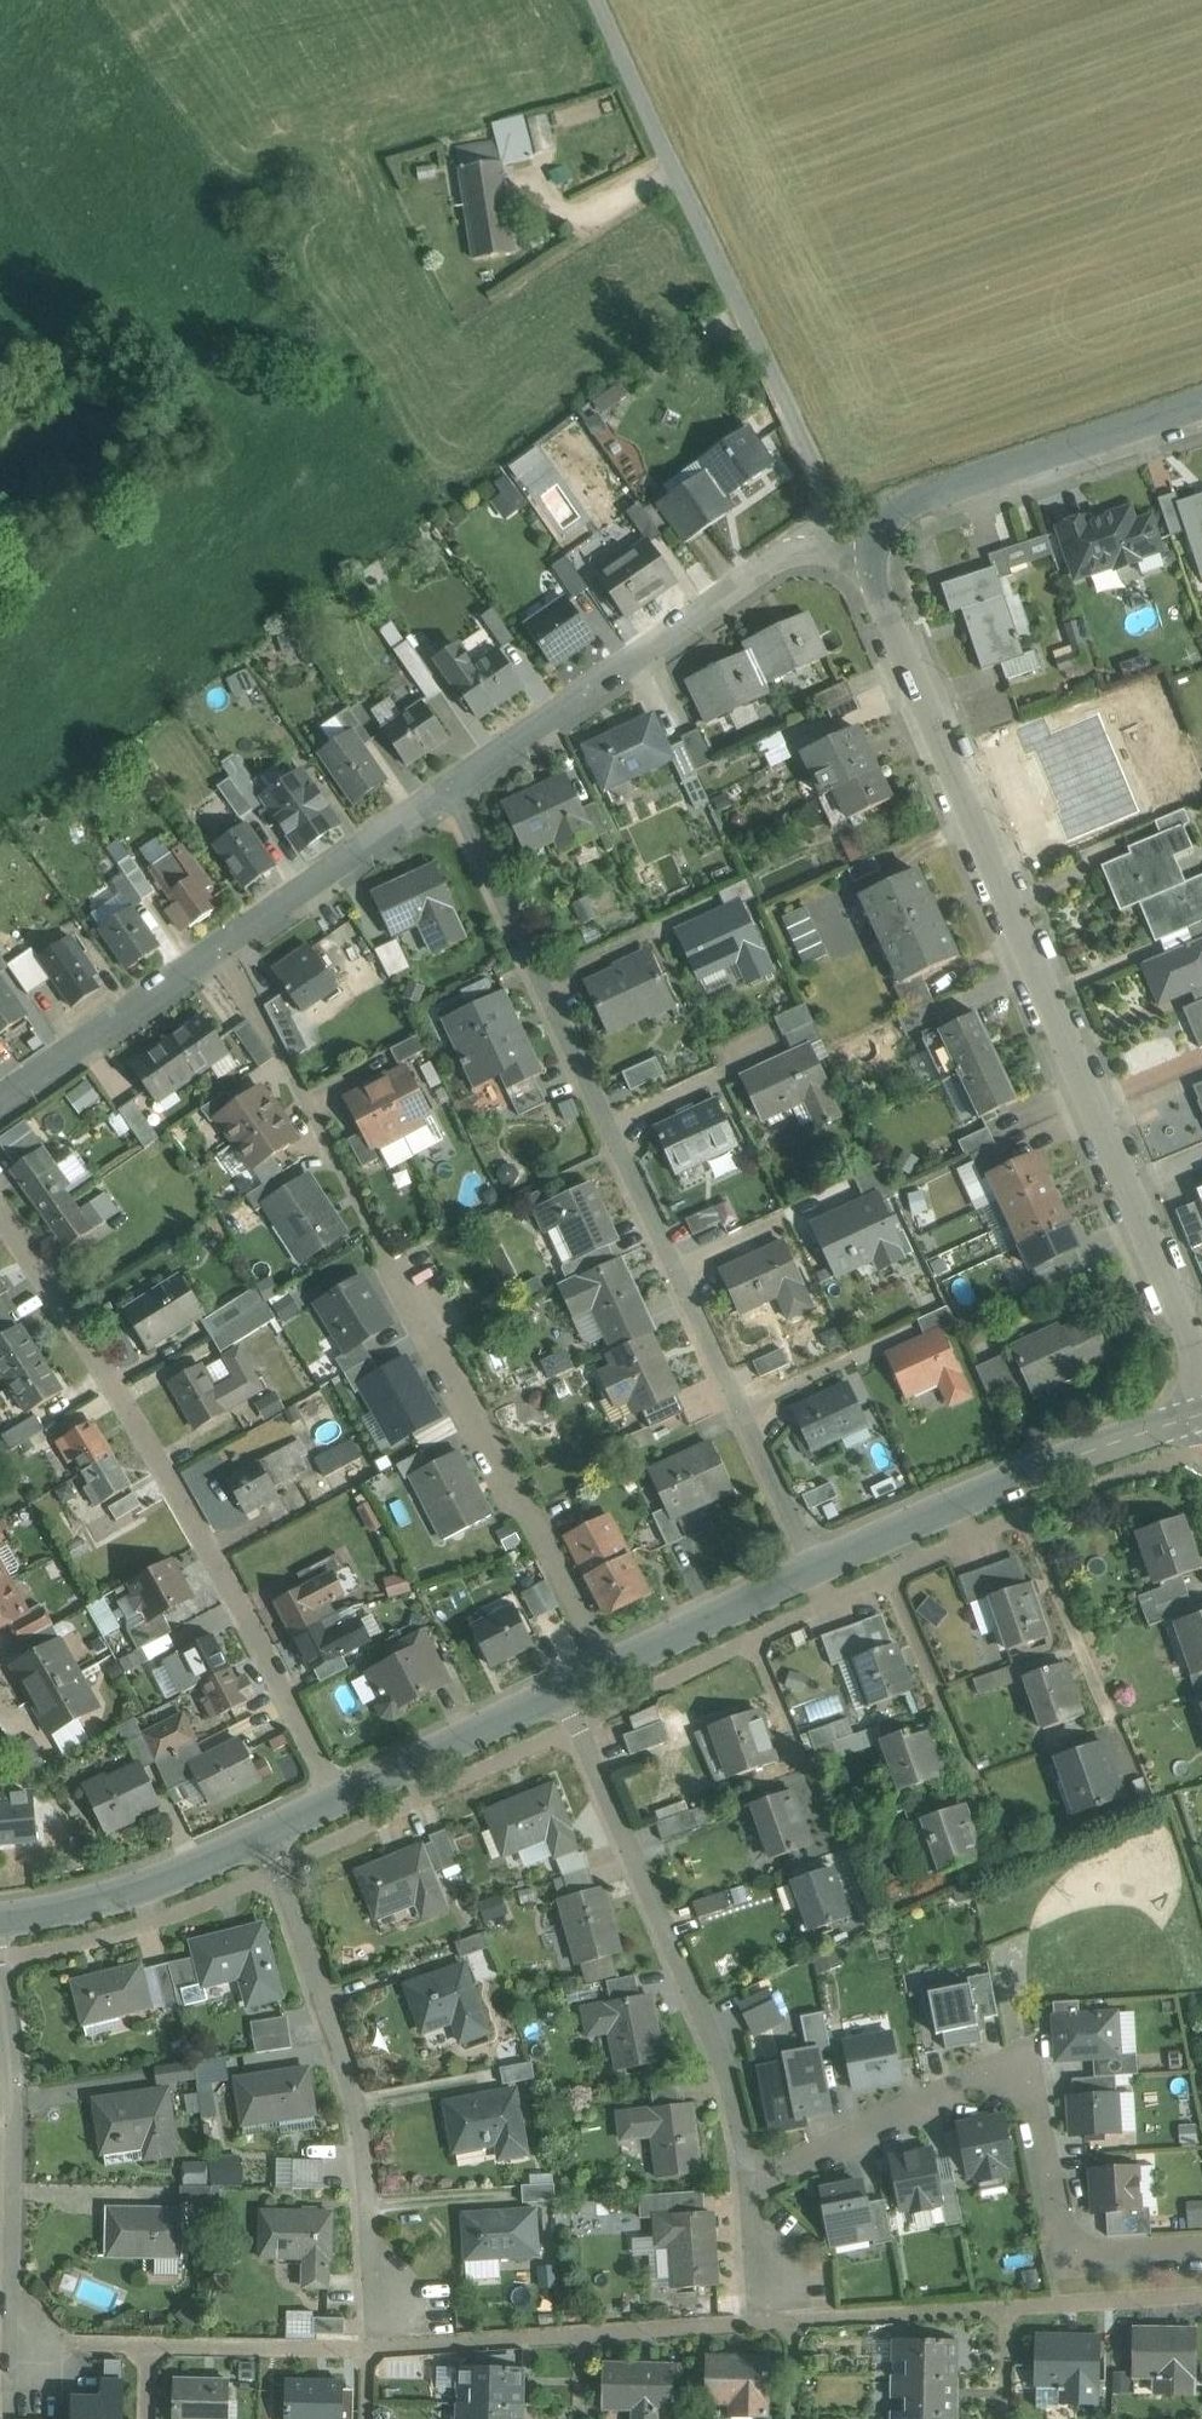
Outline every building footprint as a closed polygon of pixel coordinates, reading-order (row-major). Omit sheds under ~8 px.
[(534,152),(552,149),(546,113),(528,116),(534,152)] [(499,146),(502,167),(530,161),(522,119),(494,125),(499,146)] [(459,152),(475,257),(515,251),(502,167),(499,146),(459,152)] [(705,472),(726,498),(774,464),(748,426),(698,461),(705,472)] [(726,498),(705,472),(657,505),(684,544),(734,509),(726,498)] [(1180,507),(1175,494),(1158,499),(1170,536),(1185,531),(1187,530),(1180,507)] [(1198,506),(1197,502),(1180,507),(1187,530),(1185,531),(1201,580),(1201,505),(1198,506)] [(661,536),(639,504),(626,513),(647,543),(648,543),(649,544),(661,536)] [(1129,510),(1088,523),(1104,568),(1115,564),(1117,569),(1138,562),(1136,557),(1159,549),(1151,524),(1144,521),(1133,524),(1129,510)] [(1088,523),(1086,517),(1059,527),(1076,577),(1104,568),(1088,523)] [(1047,536),(1004,550),(1009,566),(1051,552),(1054,561),(1055,561),(1047,536)] [(647,543),(597,578),(624,617),(675,581),(649,544),(648,543),(647,543)] [(1004,550),(988,555),(993,569),(994,569),(998,580),(1012,575),(1009,566),(1004,550)] [(588,589),(565,556),(551,566),(574,599),(588,589)] [(998,580),(994,569),(993,569),(943,586),(951,612),(962,609),(982,670),(1001,663),(1023,656),(1023,655),(1018,640),(1020,639),(1019,633),(1016,634),(998,580)] [(566,602),(529,629),(527,627),(526,628),(552,666),(592,638),(565,600),(564,600),(566,602)] [(515,640),(493,609),(481,617),(503,648),(515,640)] [(807,613),(744,643),(749,652),(765,684),(827,655),(807,613)] [(503,648),(481,617),(475,622),(481,630),(438,660),(478,718),(523,686),(499,651),(503,648)] [(1089,661),(1075,621),(1065,624),(1076,656),(1057,663),(1059,670),(1089,661)] [(1035,651),(1023,655),(1023,656),(1001,663),(1006,680),(1041,668),(1035,651)] [(749,652),(687,681),(707,723),(769,693),(765,684),(764,685),(749,652)] [(426,669),(417,657),(403,667),(426,700),(441,690),(440,688),(426,669)] [(450,681),(436,662),(426,669),(440,688),(450,681)] [(846,681),(813,696),(821,712),(827,709),(853,696),(846,681)] [(853,696),(827,709),(833,723),(860,711),(853,696)] [(372,739),(349,708),(335,717),(346,733),(348,732),(359,748),(372,739)] [(426,710),(408,723),(404,718),(382,733),(404,765),(444,737),(426,710)] [(655,715),(585,748),(606,792),(672,761),(675,759),(670,748),(655,715)] [(1131,818),(1103,749),(1112,745),(1100,715),(1034,742),(1050,782),(1080,769),(1104,829),(1131,818)] [(714,762),(699,729),(681,737),(683,741),(697,770),(714,762)] [(857,729),(804,754),(823,796),(836,790),(877,771),(857,729)] [(768,766),(791,756),(780,730),(756,740),(768,766)] [(359,748),(348,732),(346,733),(322,751),(357,801),(383,782),(359,748)] [(683,741),(670,748),(675,759),(672,761),(681,780),(698,772),(697,770),(683,741)] [(337,824),(301,771),(264,796),(267,800),(266,801),(300,852),(337,824)] [(877,771),(836,790),(850,820),(891,801),(877,771)] [(239,790),(230,777),(217,786),(239,819),(253,810),(239,790)] [(254,780),(239,790),(253,810),(266,801),(267,800),(264,796),(254,780)] [(535,795),(548,823),(555,820),(570,851),(595,840),(582,811),(567,780),(535,795)] [(548,823),(535,795),(506,808),(524,847),(546,837),(541,826),(548,823)] [(609,833),(595,805),(582,811),(595,840),(609,833)] [(1184,809),(1154,822),(1160,837),(1182,827),(1190,824),(1184,809)] [(275,867),(245,825),(216,845),(246,888),(275,867)] [(1160,837),(1127,851),(1131,859),(1104,871),(1122,914),(1140,906),(1139,905),(1175,890),(1175,889),(1163,863),(1192,850),(1182,827),(1160,837)] [(182,846),(150,868),(169,896),(201,873),(182,846)] [(155,892),(130,856),(118,864),(143,900),(155,892)] [(874,857),(848,870),(854,882),(880,870),(874,857)] [(435,867),(376,894),(395,935),(421,923),(435,953),(465,940),(452,910),(454,909),(435,867)] [(915,870),(862,894),(903,982),(920,974),(956,958),(915,870)] [(201,873),(169,896),(176,906),(168,911),(180,928),(188,923),(190,927),(218,908),(206,891),(211,887),(201,873)] [(144,901),(125,874),(113,882),(132,909),(144,901)] [(1175,889),(1175,890),(1139,905),(1140,906),(1155,943),(1186,931),(1201,924),(1201,877),(1175,889)] [(747,879),(719,892),(728,911),(742,904),(743,905),(757,899),(747,879)] [(728,911),(677,935),(698,979),(739,960),(751,986),(773,976),(761,950),(763,949),(743,905),(742,904),(728,911)] [(805,906),(782,917),(805,965),(828,955),(805,906)] [(159,949),(132,909),(102,930),(129,970),(159,949)] [(1186,931),(1193,948),(1201,944),(1201,924),(1186,931)] [(97,976),(70,936),(39,958),(38,958),(52,978),(73,1009),(100,990),(92,979),(97,976)] [(397,940),(376,950),(390,979),(411,968),(397,940)] [(1145,967),(1160,1004),(1190,991),(1201,986),(1201,944),(1193,948),(1145,967)] [(32,949),(8,965),(9,966),(28,994),(52,978),(38,958),(39,958),(32,949)] [(312,949),(277,974),(303,1012),(339,987),(312,949)] [(0,953),(0,972),(9,966),(8,965),(0,953)] [(650,958),(590,986),(610,1030),(669,1003),(675,1018),(678,1017),(650,958)] [(920,974),(903,982),(894,986),(906,1013),(933,1000),(920,974)] [(1190,991),(1197,1008),(1201,1006),(1201,986),(1190,991)] [(0,994),(0,1034),(26,1016),(7,989),(0,994)] [(506,992),(441,1022),(474,1091),(501,1078),(507,1090),(533,1078),(544,1073),(506,992)] [(308,1049),(281,996),(266,1008),(293,1060),(308,1049)] [(906,1013),(898,1017),(905,1033),(940,1016),(933,1000),(906,1013)] [(806,1004),(775,1018),(783,1035),(785,1034),(814,1021),(806,1004)] [(1186,1013),(1200,1049),(1201,1049),(1201,1006),(1197,1008),(1186,1013)] [(978,1013),(939,1031),(940,1032),(941,1032),(959,1069),(957,1070),(959,1075),(996,1057),(977,1015),(979,1014),(978,1013)] [(205,1017),(168,1043),(193,1078),(230,1052),(205,1017)] [(275,1058),(249,1021),(236,1031),(262,1067),(275,1058)] [(814,1021),(785,1034),(794,1053),(810,1045),(810,1047),(823,1041),(814,1021)] [(419,1035),(391,1050),(399,1065),(426,1050),(419,1035)] [(193,1078),(168,1043),(132,1069),(156,1103),(193,1078)] [(794,1053),(743,1076),(762,1119),(805,1100),(817,1126),(839,1116),(827,1090),(829,1089),(810,1047),(810,1045),(794,1053)] [(996,1057),(959,1075),(962,1081),(963,1080),(980,1116),(978,1117),(979,1119),(1019,1101),(1018,1099),(1015,1100),(996,1057)] [(664,1076),(657,1059),(624,1075),(631,1091),(664,1076)] [(407,1069),(384,1080),(382,1078),(375,1081),(405,1138),(415,1155),(444,1140),(431,1116),(432,1116),(407,1069)] [(533,1078),(507,1090),(520,1117),(546,1105),(533,1078)] [(79,1113),(100,1097),(86,1079),(65,1094),(79,1113)] [(405,1138),(375,1081),(368,1085),(369,1088),(347,1100),(363,1132),(372,1148),(373,1147),(377,1145),(379,1147),(384,1149),(381,1151),(390,1168),(415,1155),(405,1138)] [(237,1104),(217,1118),(218,1119),(235,1144),(279,1113),(261,1087),(237,1104)] [(228,1091),(202,1110),(211,1123),(218,1119),(217,1118),(237,1104),(228,1091)] [(717,1099),(655,1127),(677,1175),(739,1146),(717,1099)] [(160,1139),(133,1101),(120,1111),(145,1149),(160,1139)] [(279,1113),(235,1144),(254,1170),(274,1156),(297,1139),(279,1113)] [(988,1128),(959,1142),(966,1157),(970,1155),(995,1143),(988,1128)] [(31,1132),(3,1152),(14,1168),(42,1148),(31,1132)] [(363,1132),(348,1140),(363,1168),(379,1159),(373,1147),(372,1148),(363,1132)] [(995,1143),(970,1155),(976,1167),(1003,1155),(997,1142),(995,1143)] [(70,1187),(42,1148),(14,1168),(11,1171),(46,1219),(72,1200),(65,1190),(70,1187)] [(1003,1155),(976,1167),(982,1180),(990,1176),(989,1176),(1008,1167),(1003,1155)] [(1008,1167),(989,1176),(990,1176),(1000,1199),(1045,1178),(1034,1155),(1008,1167)] [(274,1156),(254,1170),(264,1185),(284,1171),(274,1156)] [(880,1164),(854,1176),(865,1200),(874,1196),(878,1204),(895,1196),(880,1164)] [(345,1234),(307,1176),(284,1192),(264,1205),(265,1206),(276,1222),(278,1221),(303,1260),(301,1261),(302,1263),(345,1234)] [(275,1178),(246,1197),(256,1213),(265,1206),(264,1205),(284,1192),(275,1178)] [(1045,1178),(1000,1199),(1011,1222),(1056,1201),(1045,1178)] [(592,1184),(576,1191),(574,1198),(567,1195),(536,1210),(544,1229),(550,1231),(560,1226),(566,1240),(565,1244),(569,1254),(573,1255),(574,1255),(575,1258),(576,1261),(610,1245),(615,1243),(616,1240),(607,1220),(608,1217),(605,1210),(599,1208),(601,1202),(592,1184)] [(838,1212),(863,1263),(874,1258),(879,1270),(903,1258),(878,1204),(874,1196),(865,1200),(838,1212)] [(72,1200),(46,1219),(67,1249),(99,1227),(96,1223),(102,1219),(91,1203),(80,1211),(72,1200)] [(1176,1211),(1192,1249),(1201,1245),(1201,1200),(1176,1211)] [(1056,1201),(1011,1222),(1022,1245),(1066,1224),(1056,1201)] [(723,1221),(716,1206),(687,1219),(694,1235),(712,1227),(723,1221)] [(863,1263),(838,1212),(813,1225),(837,1275),(863,1263)] [(1066,1224),(1022,1245),(1033,1269),(1075,1249),(1077,1248),(1066,1224)] [(712,1227),(694,1235),(698,1245),(716,1237),(712,1227)] [(783,1242),(722,1270),(743,1314),(780,1297),(789,1318),(814,1306),(783,1242)] [(610,1245),(576,1261),(575,1258),(565,1263),(563,1269),(569,1281),(617,1259),(610,1245)] [(1075,1249),(1033,1269),(1041,1287),(1058,1280),(1055,1273),(1081,1261),(1075,1249)] [(569,1281),(560,1286),(572,1311),(593,1302),(607,1336),(647,1317),(649,1317),(621,1257),(617,1259),(569,1281)] [(392,1324),(363,1276),(322,1301),(331,1315),(329,1324),(335,1333),(343,1335),(352,1349),(363,1343),(392,1324)] [(6,1293),(8,1292),(0,1280),(0,1297),(6,1293)] [(178,1280),(125,1312),(146,1347),(199,1314),(178,1280)] [(257,1289),(202,1323),(211,1337),(212,1336),(266,1303),(257,1289)] [(0,1297),(0,1319),(9,1313),(10,1313),(17,1308),(6,1293),(0,1297)] [(266,1303),(212,1336),(221,1352),(276,1318),(266,1303)] [(947,1306),(918,1320),(926,1336),(941,1329),(942,1331),(955,1324),(947,1306)] [(18,1328),(10,1313),(9,1313),(0,1319),(0,1340),(18,1328)] [(1043,1333),(1012,1348),(1029,1384),(1074,1363),(1077,1371),(1110,1355),(1092,1316),(1045,1338),(1043,1333)] [(647,1317),(607,1336),(613,1351),(650,1334),(654,1332),(647,1317)] [(0,1340),(0,1369),(8,1381),(40,1360),(19,1327),(18,1328),(0,1340)] [(926,1336),(886,1355),(906,1396),(939,1380),(950,1403),(969,1394),(958,1371),(960,1370),(942,1331),(941,1329),(926,1336)] [(613,1351),(609,1354),(615,1367),(604,1372),(616,1397),(627,1392),(637,1413),(643,1410),(677,1394),(678,1394),(650,1334),(613,1351)] [(352,1350),(336,1359),(344,1374),(371,1358),(363,1343),(352,1349),(352,1350)] [(213,1391),(185,1406),(197,1428),(225,1412),(224,1411),(262,1390),(258,1381),(262,1378),(259,1373),(255,1376),(239,1348),(223,1357),(235,1378),(213,1391)] [(782,1349),(754,1362),(760,1377),(789,1363),(782,1349)] [(1002,1355),(975,1367),(988,1395),(1015,1383),(1002,1355)] [(356,1394),(363,1390),(360,1386),(380,1374),(371,1358),(344,1374),(356,1394)] [(440,1417),(406,1359),(380,1374),(360,1386),(363,1390),(393,1444),(440,1417)] [(40,1360),(8,1381),(29,1413),(61,1393),(40,1360)] [(185,1406),(213,1391),(200,1368),(172,1384),(185,1406)] [(849,1385),(792,1411),(811,1451),(868,1424),(849,1385)] [(281,1407),(271,1393),(255,1403),(265,1417),(281,1407)] [(677,1394),(643,1410),(651,1428),(685,1412),(677,1394)] [(35,1416),(3,1437),(12,1451),(44,1430),(35,1416)] [(93,1423),(59,1443),(70,1463),(76,1459),(83,1472),(111,1455),(93,1423)] [(359,1434),(312,1459),(322,1478),(369,1453),(359,1434)] [(298,1439),(259,1463),(274,1489),(306,1470),(300,1460),(307,1455),(298,1439)] [(39,1442),(20,1454),(27,1465),(46,1453),(39,1442)] [(704,1445),(650,1471),(668,1510),(674,1522),(728,1497),(704,1445)] [(424,1450),(398,1464),(405,1479),(418,1472),(431,1465),(424,1450)] [(431,1465),(418,1472),(452,1537),(492,1515),(458,1451),(431,1465)] [(111,1455),(83,1472),(91,1484),(85,1488),(97,1507),(130,1487),(111,1455)] [(259,1463),(227,1481),(247,1514),(278,1495),(274,1489),(259,1463)] [(831,1484),(803,1497),(810,1511),(838,1498),(831,1484)] [(134,1493),(109,1508),(116,1520),(141,1505),(134,1493)] [(668,1510),(655,1516),(669,1547),(682,1541),(674,1522),(668,1510)] [(1185,1515),(1137,1532),(1145,1553),(1151,1551),(1161,1582),(1183,1575),(1182,1573),(1201,1566),(1185,1518),(1185,1515)] [(647,1593),(607,1517),(569,1538),(609,1613),(647,1593)] [(9,1546),(0,1532),(0,1551),(9,1546)] [(338,1553),(297,1574),(305,1588),(333,1574),(333,1575),(346,1568),(338,1553)] [(1002,1562),(1011,1589),(1026,1584),(1017,1557),(1002,1562)] [(171,1559),(128,1583),(134,1592),(132,1598),(138,1609),(144,1611),(149,1619),(150,1621),(162,1614),(192,1597),(171,1559)] [(1002,1562),(988,1567),(998,1594),(1011,1589),(1002,1562)] [(10,1583),(0,1565),(0,1589),(10,1583)] [(998,1594),(988,1567),(975,1572),(984,1598),(990,1596),(998,1594)] [(984,1598),(975,1572),(960,1576),(969,1604),(984,1598)] [(305,1588),(276,1603),(293,1636),(336,1614),(330,1601),(343,1594),(333,1575),(333,1574),(305,1588)] [(1185,1579),(1152,1591),(1158,1606),(1190,1594),(1185,1579)] [(561,1605),(548,1580),(535,1586),(549,1611),(561,1605)] [(0,1589),(0,1628),(10,1623),(27,1613),(27,1612),(10,1583),(0,1589)] [(998,1594),(990,1596),(1002,1630),(1009,1650),(1049,1636),(1030,1583),(1026,1584),(1011,1589),(998,1594)] [(549,1611),(535,1586),(523,1593),(536,1618),(549,1611)] [(1152,1591),(1139,1596),(1144,1611),(1158,1606),(1152,1591)] [(935,1626),(948,1610),(928,1594),(915,1611),(935,1626)] [(1190,1594),(1158,1606),(1163,1620),(1196,1609),(1190,1594)] [(984,1598),(969,1604),(981,1638),(1002,1630),(990,1596),(984,1598)] [(103,1597),(88,1605),(104,1634),(118,1626),(103,1597)] [(41,1604),(27,1612),(27,1613),(10,1623),(21,1643),(24,1641),(53,1625),(41,1604)] [(1158,1606),(1144,1611),(1149,1625),(1163,1620),(1158,1606)] [(517,1609),(473,1631),(491,1666),(534,1643),(517,1609)] [(1182,1619),(1201,1673),(1201,1672),(1201,1612),(1182,1619)] [(149,1619),(128,1631),(138,1649),(142,1647),(168,1634),(172,1632),(162,1614),(150,1621),(149,1619)] [(336,1614),(293,1636),(310,1670),(314,1668),(341,1654),(369,1639),(360,1621),(345,1629),(336,1614)] [(876,1650),(865,1621),(851,1626),(861,1656),(876,1650)] [(53,1625),(24,1641),(33,1656),(62,1641),(53,1625)] [(851,1626),(837,1630),(847,1660),(856,1658),(861,1656),(851,1626)] [(435,1658),(421,1630),(395,1644),(401,1656),(412,1651),(420,1666),(435,1658)] [(847,1660),(837,1630),(822,1635),(832,1666),(847,1660)] [(168,1634),(142,1647),(149,1661),(176,1648),(168,1634)] [(213,1636),(166,1660),(183,1693),(201,1684),(230,1669),(213,1636)] [(33,1656),(14,1666),(32,1700),(79,1674),(62,1641),(33,1656)] [(861,1656),(856,1658),(872,1704),(910,1692),(893,1644),(876,1650),(861,1656)] [(401,1656),(370,1673),(382,1696),(379,1706),(384,1715),(394,1718),(403,1714),(406,1704),(432,1690),(420,1666),(412,1651),(401,1656)] [(341,1654),(314,1668),(322,1682),(348,1669),(341,1654)] [(435,1658),(420,1666),(432,1690),(447,1682),(435,1658)] [(1064,1663),(1025,1677),(1043,1729),(1083,1716),(1074,1692),(1075,1692),(1069,1674),(1068,1674),(1064,1663)] [(230,1669),(201,1684),(208,1697),(203,1700),(212,1719),(247,1702),(247,1700),(255,1696),(245,1677),(237,1682),(230,1669)] [(992,1673),(973,1679),(978,1694),(998,1688),(992,1673)] [(79,1674),(32,1700),(51,1735),(99,1709),(79,1674)] [(635,1731),(660,1721),(655,1707),(629,1717),(635,1731)] [(760,1708),(717,1724),(735,1775),(778,1760),(760,1708)] [(183,1714),(143,1734),(143,1735),(156,1761),(196,1741),(197,1741),(183,1714)] [(848,1719),(809,1732),(814,1749),(834,1742),(854,1735),(848,1719)] [(662,1721),(660,1721),(635,1731),(623,1735),(631,1755),(669,1741),(662,1721)] [(930,1731),(910,1738),(907,1730),(904,1732),(882,1740),(895,1780),(912,1774),(916,1785),(945,1775),(930,1731)] [(143,1734),(128,1742),(139,1766),(141,1765),(143,1769),(157,1762),(156,1761),(143,1735),(143,1734)] [(48,1763),(34,1738),(17,1747),(35,1770),(48,1763)] [(204,1757),(189,1764),(197,1778),(208,1801),(211,1806),(259,1781),(238,1739),(204,1757)] [(196,1741),(156,1761),(157,1762),(171,1792),(182,1786),(197,1778),(189,1764),(204,1757),(197,1741),(196,1741)] [(1104,1741),(1059,1756),(1078,1812),(1123,1797),(1104,1741)] [(834,1742),(814,1749),(821,1764),(839,1757),(834,1742)] [(139,1766),(109,1781),(107,1776),(85,1787),(107,1833),(135,1820),(133,1815),(157,1803),(157,1804),(159,1803),(143,1769),(141,1765),(139,1766)] [(197,1778),(182,1786),(194,1808),(208,1801),(197,1778)] [(556,1785),(490,1810),(507,1855),(552,1838),(559,1856),(580,1849),(556,1785)] [(796,1789),(757,1803),(776,1857),(815,1843),(796,1789)] [(0,1798),(0,1843),(35,1839),(35,1840),(36,1840),(31,1793),(29,1793),(30,1794),(0,1798)] [(955,1808),(952,1808),(912,1822),(920,1843),(926,1841),(931,1842),(942,1872),(988,1856),(975,1821),(968,1824),(965,1817),(964,1815),(963,1812),(961,1810),(958,1808),(955,1808)] [(692,1810),(656,1823),(661,1840),(698,1827),(692,1810)] [(870,1821),(852,1828),(858,1843),(876,1836),(870,1821)] [(444,1831),(429,1838),(444,1871),(459,1865),(444,1831)] [(421,1846),(356,1872),(375,1920),(416,1903),(423,1918),(447,1909),(421,1846)] [(580,1849),(559,1856),(566,1875),(587,1869),(594,1867),(588,1851),(582,1853),(580,1849)] [(566,1875),(562,1876),(568,1895),(593,1888),(587,1869),(566,1875)] [(833,1869),(798,1881),(815,1928),(849,1916),(833,1869)] [(568,1895),(560,1898),(580,1965),(618,1954),(598,1886),(593,1888),(568,1895)] [(728,1890),(696,1901),(702,1917),(734,1905),(728,1890)] [(264,1923),(193,1941),(196,1955),(204,1985),(206,1985),(249,1974),(256,2001),(282,1995),(264,1923)] [(485,1932),(458,1941),(463,1957),(491,1947),(485,1932)] [(196,1955),(169,1962),(176,1991),(180,2006),(209,1999),(206,1985),(204,1985),(196,1955)] [(169,1962),(154,1966),(161,1994),(176,1991),(169,1962)] [(468,1964),(409,1984),(424,2026),(457,2014),(466,2039),(491,2030),(468,1964)] [(141,1965),(75,1980),(85,2023),(151,2007),(141,1965)] [(990,1974),(968,1978),(969,1985),(970,1985),(977,2021),(984,2020),(998,2017),(990,1974)] [(634,1976),(606,1981),(609,2000),(637,1995),(634,1976)] [(969,1985),(946,1990),(945,1985),(921,1990),(928,2026),(934,2024),(936,2035),(943,2034),(946,2050),(982,2043),(977,2021),(970,1985),(969,1985)] [(176,1991),(161,1994),(165,2010),(180,2006),(176,1991)] [(609,2000),(584,2005),(590,2037),(612,2033),(618,2068),(660,2061),(648,1994),(637,1995),(609,2000)] [(769,1994),(741,2007),(754,2034),(782,2020),(769,1994)] [(823,2012),(801,2017),(807,2050),(816,2049),(816,2053),(831,2050),(823,2012)] [(1117,2014),(1054,2018),(1057,2061),(1093,2059),(1119,2057),(1119,2056),(1117,2014)] [(289,2016),(253,2021),(256,2038),(261,2037),(260,2035),(291,2031),(289,2016)] [(291,2031),(260,2035),(261,2037),(263,2052),(293,2047),(291,2031)] [(892,2034),(844,2043),(845,2047),(851,2076),(854,2090),(901,2081),(892,2034)] [(845,2047),(831,2050),(836,2079),(851,2076),(845,2047)] [(789,2062),(762,2067),(775,2133),(804,2127),(802,2120),(828,2115),(816,2053),(816,2049),(807,2050),(787,2055),(789,2062)] [(1119,2057),(1093,2059),(1094,2078),(1115,2077),(1138,2075),(1136,2055),(1119,2056),(1119,2057)] [(193,2062),(160,2067),(163,2084),(196,2079),(193,2062)] [(532,2062),(505,2067),(507,2080),(534,2075),(532,2062)] [(309,2066),(232,2076),(239,2126),(316,2115),(309,2066)] [(1094,2078),(1072,2080),(1073,2097),(1117,2094),(1115,2077),(1094,2078)] [(654,2109),(686,2105),(682,2083),(651,2087),(654,2109)] [(184,2089),(186,2115),(215,2111),(212,2086),(184,2089)] [(518,2087),(449,2099),(457,2145),(502,2137),(505,2154),(528,2150),(518,2087)] [(168,2091),(99,2103),(107,2152),(108,2152),(107,2147),(153,2139),(156,2157),(178,2153),(168,2091)] [(1073,2097),(1069,2097),(1071,2136),(1087,2135),(1087,2141),(1104,2140),(1104,2134),(1119,2133),(1117,2094),(1073,2097)] [(701,2173),(692,2104),(686,2105),(654,2109),(618,2113),(618,2116),(627,2115),(630,2140),(653,2137),(658,2179),(701,2173)] [(1003,2118),(958,2126),(967,2169),(968,2177),(976,2176),(978,2183),(1006,2177),(1005,2170),(1013,2168),(1003,2118)] [(959,2130),(945,2133),(953,2172),(967,2169),(959,2130)] [(931,2150),(891,2158),(901,2210),(911,2208),(912,2213),(932,2209),(931,2205),(941,2203),(938,2184),(931,2150)] [(210,2186),(241,2184),(240,2154),(208,2155),(210,2186)] [(327,2159),(295,2158),(295,2188),(326,2189),(327,2159)] [(1137,2167),(1091,2170),(1094,2213),(1106,2213),(1140,2211),(1140,2209),(1137,2167)] [(552,2200),(551,2172),(522,2173),(523,2201),(552,2200)] [(954,2181),(938,2184),(941,2203),(946,2227),(963,2223),(954,2181)] [(862,2184),(822,2192),(826,2211),(825,2212),(831,2244),(872,2236),(874,2236),(867,2203),(866,2203),(862,2184)] [(212,2187),(184,2186),(183,2200),(212,2201),(212,2187)] [(704,2191),(672,2193),(674,2215),(705,2212),(704,2191)] [(892,2242),(884,2200),(867,2203),(874,2236),(872,2236),(874,2245),(892,2242)] [(1201,2225),(1201,2201),(1185,2202),(1187,2226),(1201,2225)] [(183,2210),(111,2207),(110,2252),(182,2255),(183,2210)] [(538,2207),(465,2212),(467,2258),(540,2253),(538,2207)] [(1140,2211),(1106,2213),(1108,2237),(1151,2234),(1149,2209),(1140,2209),(1140,2211)] [(333,2212),(263,2211),(262,2257),(307,2258),(307,2287),(330,2287),(330,2258),(332,2258),(333,2212)] [(674,2215),(656,2216),(660,2287),(674,2286),(674,2288),(717,2285),(712,2212),(705,2212),(674,2215)] [(346,2318),(315,2317),(315,2339),(346,2339),(346,2318)] [(1194,2330),(1136,2330),(1136,2378),(1172,2378),(1172,2392),(1194,2392),(1194,2330)] [(1101,2336),(1040,2334),(1038,2388),(1060,2388),(1060,2391),(1066,2391),(1066,2389),(1076,2389),(1075,2402),(1099,2403),(1101,2336)] [(958,2340),(893,2339),(892,2376),(952,2377),(957,2377),(957,2360),(952,2360),(953,2342),(958,2342),(958,2340)] [(771,2356),(710,2355),(709,2404),(733,2405),(733,2415),(770,2416),(771,2356)] [(608,2361),(607,2407),(635,2408),(635,2418),(661,2418),(661,2408),(675,2408),(676,2362),(608,2361)] [(527,2369),(461,2368),(461,2389),(484,2389),(484,2403),(521,2404),(526,2404),(526,2389),(522,2389),(522,2371),(527,2371),(527,2369)] [(952,2377),(892,2376),(892,2398),(914,2398),(913,2413),(952,2413),(956,2413),(957,2397),(952,2397),(952,2377)] [(75,2418),(122,2418),(123,2380),(103,2380),(102,2400),(75,2399),(75,2418)] [(173,2381),(173,2418),(229,2418),(230,2382),(173,2381)] [(286,2383),(286,2418),(342,2418),(343,2383),(286,2383)] [(460,2403),(459,2418),(521,2418),(521,2404),(484,2403),(460,2403)]
